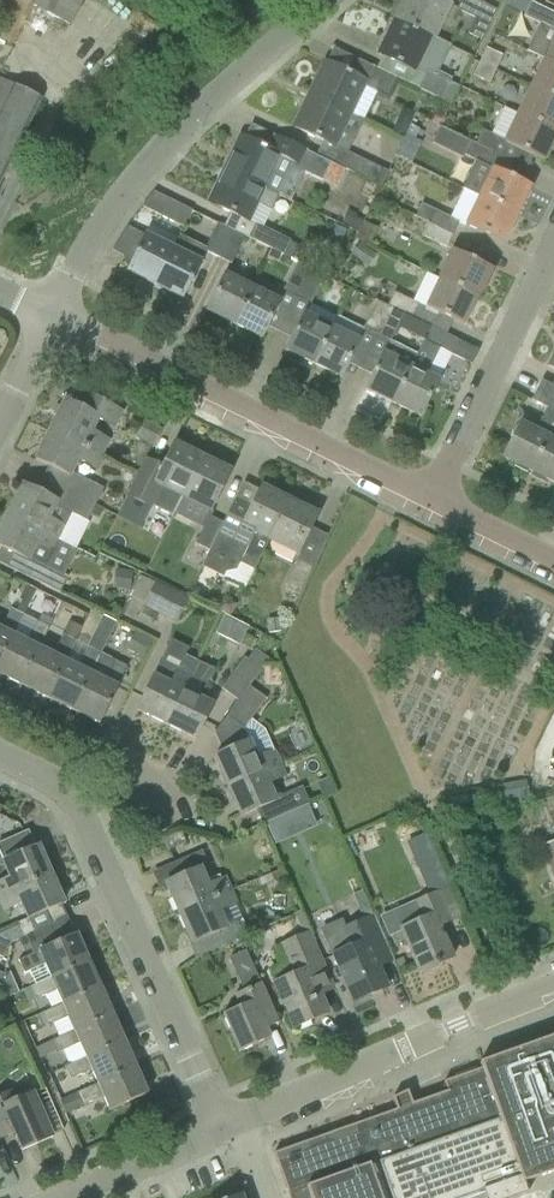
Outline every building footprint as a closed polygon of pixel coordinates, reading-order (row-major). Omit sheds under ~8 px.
[(434,39),(450,5),(440,0),(405,0),(395,20),(434,39)] [(475,19),(468,34),(482,41),(496,11),(474,0),(461,0),(456,10),(475,19)] [(449,46),(434,40),(434,39),(395,20),(379,55),(418,73),(419,70),(426,74),(418,90),(450,105),(458,88),(435,76),(449,46)] [(553,66),(553,44),(545,62),(553,66)] [(496,71),(503,58),(486,50),(480,64),(496,71)] [(350,74),(325,62),(310,95),(364,122),(377,94),(387,99),(397,79),(356,60),(350,74)] [(553,98),(553,66),(545,62),(533,88),(553,98)] [(490,85),(496,71),(480,64),(473,78),(490,85)] [(41,99),(0,79),(0,182),(41,99)] [(533,88),(519,116),(553,132),(553,98),(533,88)] [(323,142),(316,156),(330,164),(381,188),(388,173),(348,154),(364,122),(310,95),(294,128),(323,142)] [(519,150),(544,162),(545,160),(545,159),(553,140),(553,132),(519,116),(506,143),(483,132),(477,146),(492,153),(512,163),(519,150)] [(403,137),(410,123),(399,117),(392,131),(403,137)] [(463,190),(517,216),(531,188),(486,166),(492,153),(477,146),(423,120),(418,130),(434,138),(432,143),(460,157),(461,155),(476,162),(463,190)] [(398,153),(413,159),(424,134),(410,128),(398,153)] [(322,182),(330,164),(316,156),(276,137),(269,151),(240,137),(225,170),(278,196),(290,201),(304,173),(322,182)] [(209,203),(250,223),(259,204),(272,210),(278,196),(225,170),(209,203)] [(465,226),(504,244),(517,216),(463,190),(463,191),(479,198),(465,226)] [(192,211),(169,200),(153,193),(142,207),(184,228),(192,211)] [(459,223),(422,205),(415,218),(453,236),(459,223)] [(341,225),(350,229),(354,220),(356,215),(347,211),(341,225)] [(453,236),(415,218),(428,224),(422,237),(446,248),(453,236)] [(365,223),(356,239),(368,246),(377,229),(365,223)] [(204,252),(217,258),(231,230),(224,227),(217,224),(204,252)] [(150,226),(145,237),(127,272),(154,285),(172,250),(177,240),(150,226)] [(250,240),(271,250),(282,255),(284,256),(289,242),(263,229),(257,226),(250,240)] [(217,258),(231,265),(244,237),(254,242),(247,257),(262,264),(269,249),(271,250),(250,240),(231,230),(217,258)] [(359,245),(351,256),(365,266),(373,254),(359,245)] [(172,250),(154,285),(182,299),(199,264),(172,250)] [(478,298),(491,270),(453,252),(439,280),(478,298)] [(302,253),(297,263),(311,270),(323,277),(329,266),(302,253)] [(295,302),(311,270),(297,263),(281,295),(295,302)] [(286,351),(313,364),(331,329),(336,318),(311,306),(325,278),(323,277),(311,270),(295,302),(307,308),(286,351)] [(388,308),(390,309),(404,315),(413,319),(413,318),(419,305),(464,327),(478,298),(439,280),(439,281),(426,275),(413,303),(394,294),(388,308)] [(207,311),(234,325),(252,290),(224,276),(207,311)] [(234,325),(262,338),(279,303),(252,290),(234,325)] [(365,330),(377,336),(390,309),(388,308),(376,302),(363,329),(365,330)] [(391,342),(404,315),(390,309),(377,336),(389,342),(365,390),(393,404),(417,356),(391,342)] [(423,342),(417,356),(393,404),(420,417),(438,382),(426,377),(440,350),(451,356),(458,341),(430,328),(423,342)] [(341,378),(358,343),(331,329),(313,364),(341,378)] [(520,425),(503,458),(531,472),(553,425),(553,387),(541,381),(531,401),(547,409),(535,433),(520,425)] [(76,408),(64,402),(50,431),(101,456),(107,444),(90,436),(98,420),(104,423),(112,408),(83,394),(76,408)] [(153,445),(160,432),(144,424),(138,437),(153,445)] [(531,472),(553,484),(553,425),(531,472)] [(101,456),(50,431),(35,460),(69,477),(78,460),(95,468),(101,456)] [(183,496),(202,459),(174,445),(161,470),(145,462),(127,499),(151,510),(152,507),(172,516),(173,514),(174,515),(183,496)] [(202,459),(183,496),(211,510),(229,473),(202,459)] [(67,492),(96,506),(104,490),(75,476),(67,492)] [(22,486),(8,515),(60,541),(74,512),(89,519),(96,506),(67,492),(59,508),(55,506),(56,503),(22,486)] [(254,572),(270,541),(289,502),(261,489),(251,508),(235,500),(223,525),(252,539),(239,565),(254,572)] [(301,556),(285,590),(298,596),(327,537),(326,536),(323,542),(307,535),(317,516),(289,502),(270,541),(301,556)] [(8,515),(0,531),(0,548),(27,561),(28,560),(32,562),(25,577),(60,594),(67,579),(64,578),(47,569),(60,541),(8,515)] [(223,525),(210,518),(204,529),(196,546),(209,552),(223,525)] [(252,539),(223,525),(209,552),(202,567),(223,578),(225,574),(236,572),(239,565),(252,539)] [(112,589),(129,592),(132,573),(115,570),(112,589)] [(144,603),(153,582),(142,577),(132,597),(144,603)] [(155,583),(144,606),(143,608),(177,624),(189,600),(155,583)] [(235,606),(223,600),(218,611),(230,617),(235,606)] [(29,605),(21,602),(16,613),(23,616),(29,605)] [(0,630),(0,663),(23,616),(14,612),(11,610),(1,630),(0,630)] [(224,614),(215,633),(240,644),(248,625),(224,614)] [(21,686),(39,649),(49,629),(23,616),(0,663),(0,676),(21,686)] [(266,621),(267,635),(282,633),(281,619),(266,621)] [(47,699),(65,662),(81,630),(69,624),(53,656),(39,649),(21,686),(25,688),(24,691),(25,691),(26,689),(47,699)] [(125,651),(144,660),(153,642),(134,632),(125,651)] [(52,701),(73,712),(101,655),(88,649),(79,669),(65,662),(47,699),(51,701),(49,703),(50,704),(52,701)] [(255,650),(247,661),(244,659),(221,690),(238,703),(249,687),(269,660),(255,650)] [(127,668),(101,655),(73,712),(77,714),(75,716),(76,717),(78,714),(98,725),(99,725),(117,688),(116,688),(127,668)] [(153,677),(137,711),(166,726),(197,663),(185,657),(178,672),(161,663),(153,677)] [(212,706),(200,700),(214,671),(197,663),(166,726),(195,740),(212,706)] [(267,701),(249,687),(238,703),(214,734),(223,754),(214,758),(227,788),(279,765),(274,753),(273,753),(267,737),(263,730),(252,721),(267,701)] [(285,777),(279,765),(227,788),(241,818),(256,811),(262,825),(310,805),(302,788),(274,800),(268,785),(285,777)] [(529,796),(526,782),(501,787),(492,789),(494,800),(504,798),(505,801),(529,796)] [(170,850),(186,844),(181,832),(165,838),(170,850)] [(37,848),(34,849),(27,834),(0,846),(0,855),(11,879),(0,883),(0,899),(50,877),(37,848)] [(426,889),(446,880),(426,835),(406,843),(426,889)] [(545,845),(553,871),(553,842),(545,845)] [(165,885),(179,915),(230,892),(225,880),(208,887),(201,872),(209,868),(201,852),(176,863),(181,878),(165,885)] [(282,871),(270,876),(273,883),(279,886),(287,882),(282,871)] [(0,899),(6,912),(22,904),(29,920),(19,924),(25,938),(67,919),(61,906),(63,905),(50,877),(0,899)] [(236,904),(230,892),(179,915),(192,944),(216,934),(222,948),(245,939),(239,924),(227,930),(219,912),(236,904)] [(401,930),(420,974),(453,959),(439,928),(453,921),(440,892),(415,903),(423,921),(401,930)] [(354,1003),(386,989),(366,945),(383,937),(375,917),(345,930),(341,923),(323,931),(354,1003)] [(35,986),(88,962),(86,958),(89,957),(88,956),(86,957),(77,936),(77,935),(74,936),(67,919),(25,938),(31,951),(33,955),(18,962),(24,974),(29,972),(35,986)] [(327,1015),(319,998),(333,991),(308,934),(303,936),(281,946),(282,947),(289,963),(280,967),(271,971),(277,984),(274,985),(294,1029),(327,1015)] [(31,951),(25,938),(18,941),(24,954),(31,951)] [(3,959),(10,944),(0,939),(0,958),(3,959)] [(235,976),(253,968),(246,952),(228,961),(235,976)] [(56,992),(62,1005),(100,989),(98,985),(101,984),(100,983),(98,984),(88,962),(35,986),(30,988),(36,1001),(56,992)] [(2,976),(0,987),(0,992),(3,1000),(18,993),(8,973),(2,976)] [(266,1030),(279,1024),(261,984),(235,996),(240,1008),(223,1016),(239,1053),(270,1040),(266,1030)] [(62,1005),(42,1014),(46,1025),(48,1028),(70,1018),(76,1031),(112,1015),(110,1011),(112,1010),(112,1009),(109,1010),(100,989),(62,1005)] [(46,1025),(42,1014),(36,1017),(40,1027),(46,1025)] [(86,1058),(123,1042),(122,1038),(124,1037),(124,1036),(121,1037),(112,1015),(76,1031),(53,1041),(54,1043),(59,1054),(80,1045),(86,1058)] [(483,1194),(484,1197),(520,1197),(528,1195),(524,1184),(553,1174),(553,1038),(480,1064),(482,1070),(444,1083),(447,1093),(411,1106),(407,1093),(392,1100),(397,1111),(273,1155),(289,1197),(472,1197),(483,1194)] [(77,1094),(135,1068),(133,1064),(136,1063),(135,1062),(133,1063),(123,1042),(86,1058),(65,1068),(66,1069),(71,1081),(92,1072),(98,1085),(77,1094)] [(135,1068),(77,1094),(82,1106),(103,1097),(109,1111),(108,1111),(109,1112),(148,1095),(147,1094),(145,1091),(147,1090),(147,1089),(145,1090),(135,1068)] [(52,1137),(33,1095),(16,1102),(11,1093),(0,1098),(0,1138),(1,1140),(15,1134),(22,1151),(52,1137)] [(60,1102),(66,1116),(83,1109),(76,1095),(60,1102)]
